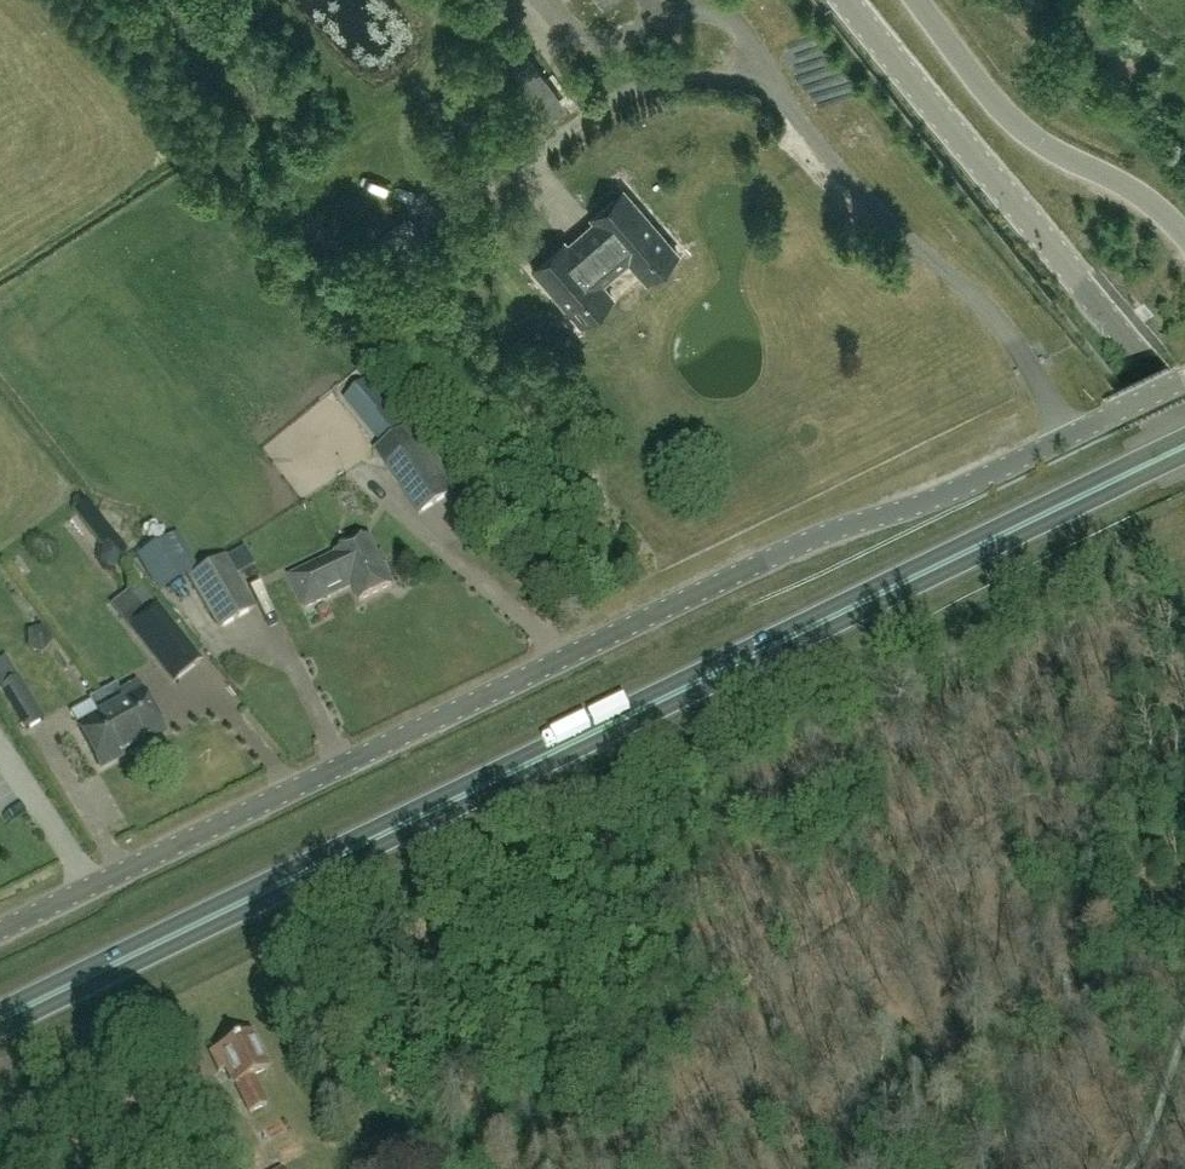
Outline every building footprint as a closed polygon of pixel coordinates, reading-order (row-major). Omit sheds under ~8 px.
[(645,283),(677,255),(622,192),(591,219),(594,223),(568,246),(565,242),(532,271),(580,326),(612,298),(598,282),(624,259),(645,283)] [(345,397),(387,447),(409,428),(366,379),(345,397)] [(450,494),(418,446),(386,467),(418,516),(450,494)] [(135,532),(124,542),(141,560),(152,550),(135,532)] [(353,587),(352,587),(360,602),(392,587),(370,539),(337,555),(338,556),(338,555),(353,587)] [(338,556),(291,579),(306,609),(352,587),(353,587),(338,555),(338,556)] [(253,611),(223,561),(190,581),(220,631),(253,611)] [(131,629),(174,682),(200,661),(158,608),(131,629)] [(44,720),(20,677),(3,687),(27,729),(44,720)] [(102,769),(165,734),(142,692),(121,703),(113,690),(71,713),(102,769)] [(267,1106),(253,1077),(268,1070),(251,1034),(209,1054),(218,1072),(226,1069),(234,1086),(237,1085),(250,1113),(267,1106)]
